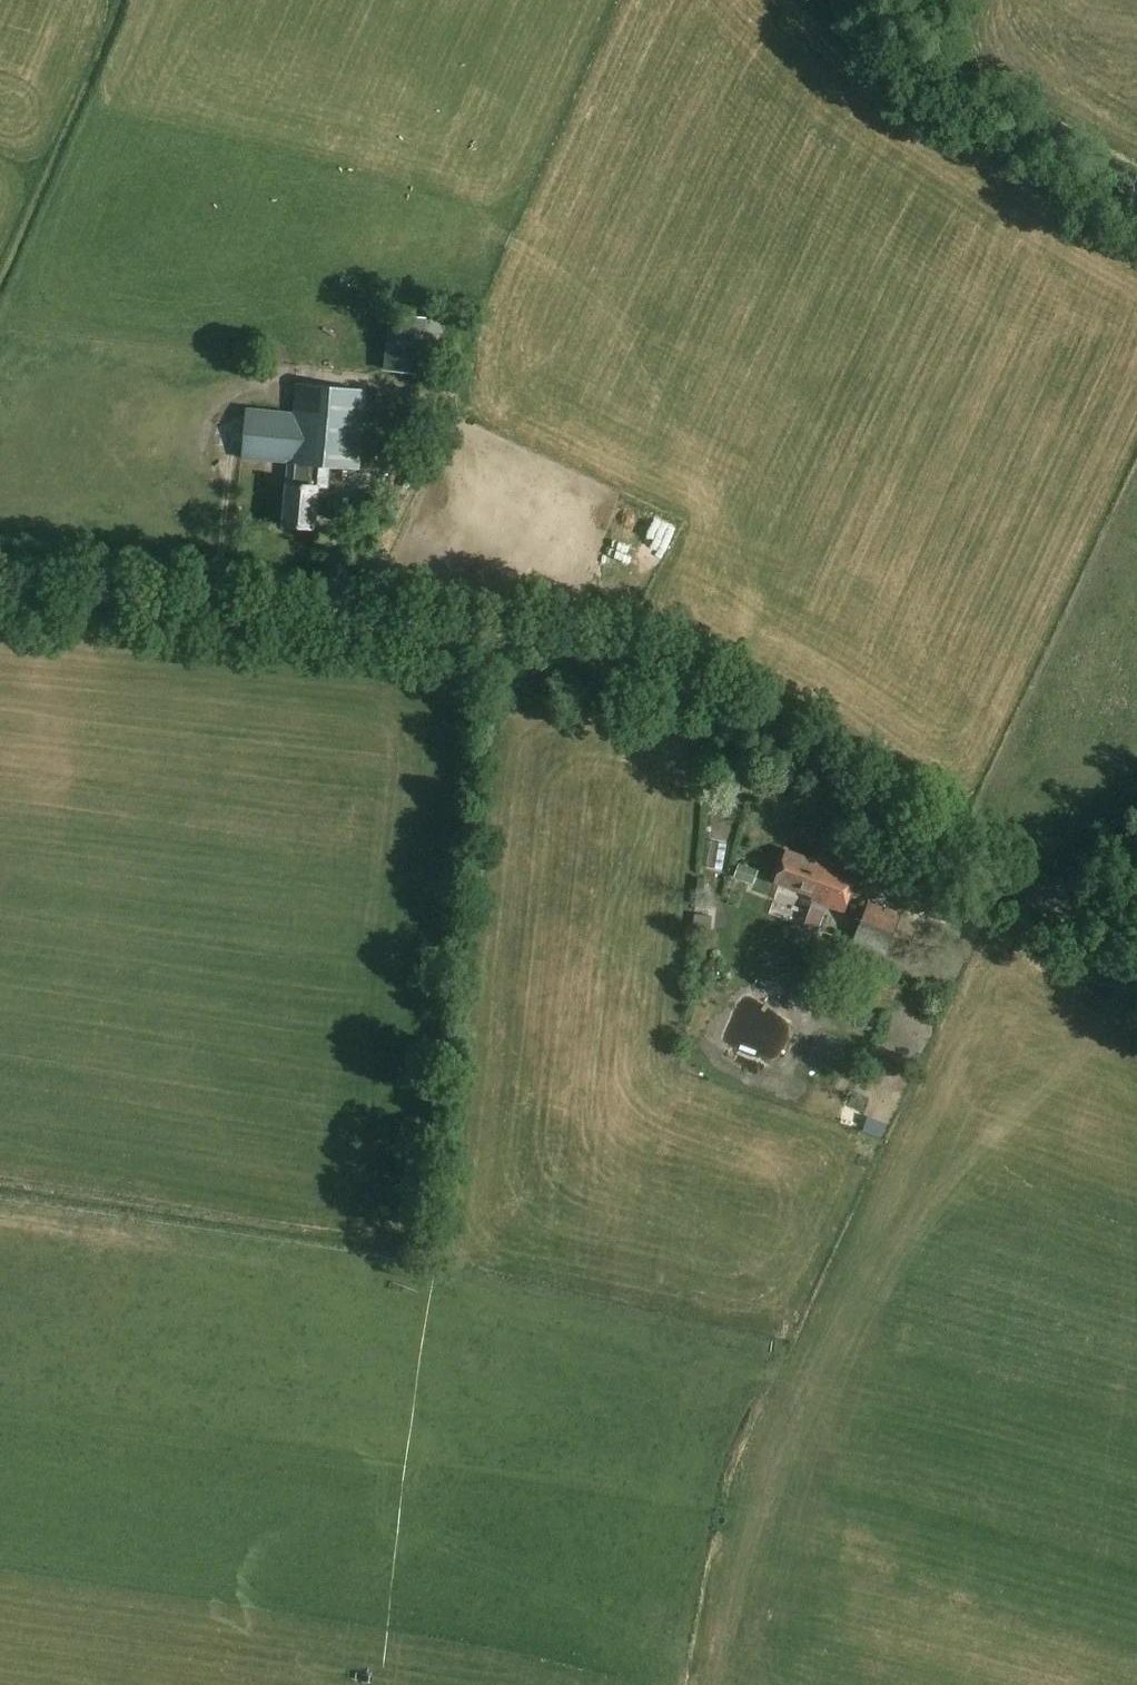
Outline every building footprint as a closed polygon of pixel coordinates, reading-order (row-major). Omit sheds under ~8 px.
[(436,320),(390,315),(385,370),(431,375),(436,320)] [(366,389),(297,383),(294,413),(247,408),(243,457),(296,462),(294,482),(289,482),(285,525),(315,527),(319,485),(318,485),(320,464),(358,468),(366,389)] [(671,518),(653,564),(669,570),(686,525),(671,518)] [(827,865),(788,851),(777,882),(816,896),(805,928),(820,934),(828,912),(825,911),(827,905),(845,912),(860,872),(828,861),(827,865)] [(900,913),(868,903),(850,959),(882,969),(900,913)]
